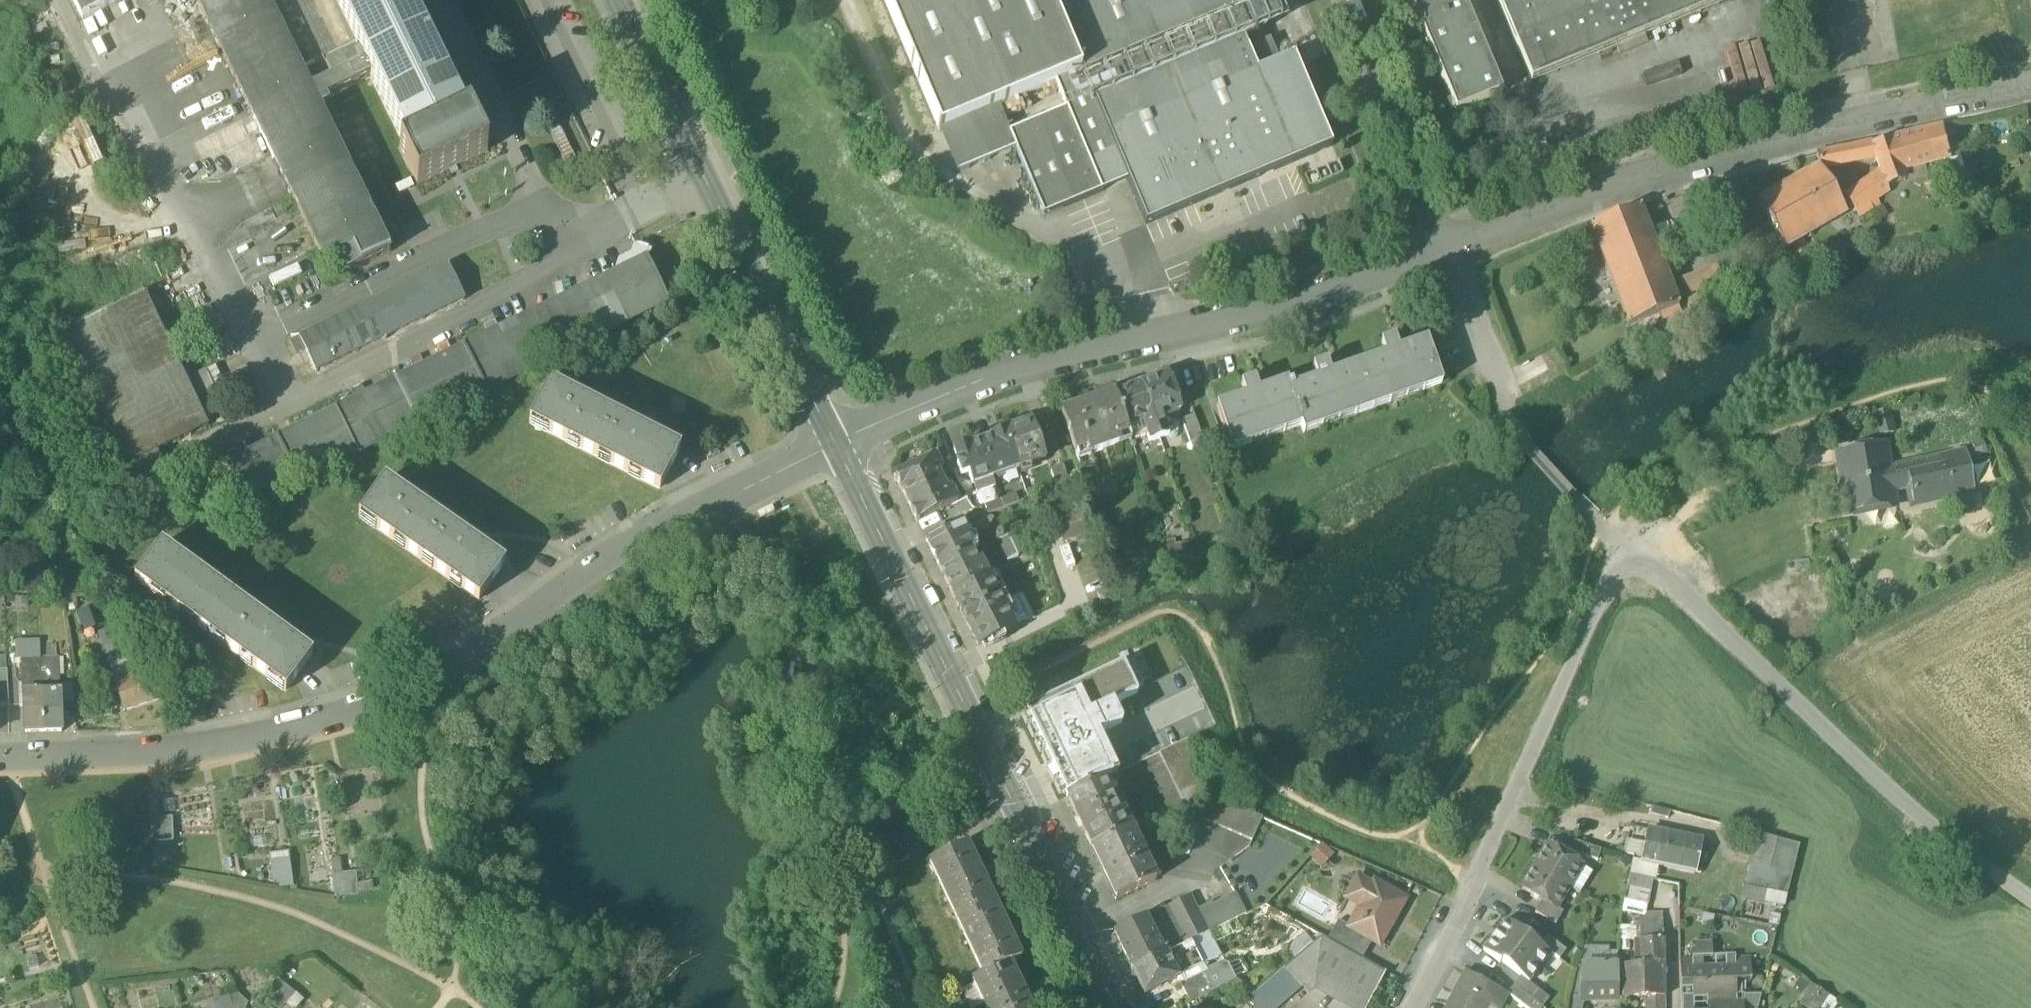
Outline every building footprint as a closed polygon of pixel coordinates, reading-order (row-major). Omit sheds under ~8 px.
[(114,0),(76,0),(83,15),(114,0)] [(325,264),(339,257),(347,275),(390,254),(319,109),(327,105),(324,99),(371,77),(405,147),(400,150),(418,187),(488,153),(470,115),(464,117),(407,0),(196,0),(325,264)] [(944,130),(1082,72),(1052,0),(884,0),(939,132),(944,130)] [(1279,63),(1257,73),(1247,51),(1226,0),(1052,0),(1082,72),(1118,160),(1128,182),(1146,226),(1331,148),(1293,57),(1279,63)] [(1460,0),(1407,0),(1455,116),(1501,97),(1460,0)] [(1530,84),(1733,0),(1495,0),(1530,84)] [(1269,41),(1247,51),(1257,73),(1279,63),(1269,41)] [(1118,160),(1082,72),(944,130),(961,173),(1015,151),(1043,217),(1102,193),(1093,171),(1118,160)] [(549,105),(540,109),(571,173),(581,169),(549,105)] [(1945,126),(1897,137),(1909,177),(1912,176),(1911,173),(1916,172),(1914,167),(1962,156),(1960,146),(1950,148),(1945,126)] [(1887,187),(1909,177),(1897,137),(1871,143),(1876,158),(1881,172),(1887,187)] [(1820,166),(1821,169),(1876,158),(1871,143),(1816,154),(1819,166),(1820,166)] [(1093,171),(1102,193),(1128,182),(1118,160),(1093,171)] [(1758,201),(1785,249),(1846,213),(1821,169),(1820,166),(1819,166),(1758,201)] [(1846,195),(1855,212),(1887,192),(1888,191),(1887,187),(1881,172),(1846,195)] [(1589,227),(1627,326),(1679,307),(1640,207),(1589,227)] [(618,260),(613,276),(624,271),(622,267),(623,267),(620,263),(633,257),(632,256),(635,248),(649,253),(646,260),(647,260),(648,262),(652,251),(633,244),(630,255),(618,260)] [(218,469),(240,514),(669,305),(648,262),(647,260),(646,260),(649,253),(635,248),(632,256),(633,257),(620,263),(623,267),(622,267),(624,271),(613,276),(253,451),(249,442),(238,448),(243,457),(218,469)] [(448,267),(300,339),(305,351),(316,373),(464,301),(448,267)] [(1680,281),(1688,303),(1724,290),(1715,267),(1680,281)] [(88,396),(141,508),(176,492),(157,452),(207,427),(144,292),(59,334),(60,337),(63,336),(91,395),(88,396)] [(297,356),(305,351),(300,339),(291,343),(297,356)] [(1384,357),(1357,366),(1372,410),(1441,386),(1425,342),(1397,352),(1393,341),(1380,345),(1384,357)] [(1292,385),(1287,386),(1302,427),(1304,434),(1372,410),(1357,366),(1329,376),(1325,365),(1313,369),(1317,381),(1293,389),(1292,385)] [(207,370),(188,378),(198,401),(217,392),(207,370)] [(1167,376),(1140,385),(1159,439),(1168,436),(1162,418),(1180,412),(1167,376)] [(1232,452),(1302,427),(1287,386),(1286,383),(1258,393),(1254,381),(1241,386),(1245,397),(1217,407),(1232,452)] [(640,481),(659,490),(679,451),(550,385),(532,420),(551,429),(549,433),(567,443),(569,439),(581,445),(579,449),(598,459),(600,455),(612,461),(610,465),(628,474),(630,470),(642,477),(640,481)] [(1149,443),(1159,439),(1140,385),(1114,395),(1127,430),(1143,424),(1149,443)] [(1129,435),(1127,430),(1114,395),(1061,414),(1075,453),(1088,448),(1090,455),(1118,445),(1116,439),(1129,435)] [(1875,416),(1881,437),(1893,434),(1888,413),(1875,416)] [(1182,421),(1190,443),(1202,439),(1194,416),(1182,421)] [(530,424),(549,433),(551,429),(532,420),(530,424)] [(1032,424),(1004,434),(1009,449),(1011,448),(1015,459),(1018,470),(1019,470),(1045,461),(1032,424)] [(992,479),(1012,472),(1009,461),(1015,459),(1011,448),(1009,449),(1004,434),(991,439),(992,441),(980,446),(992,479)] [(567,443),(579,449),(581,445),(569,439),(567,443)] [(1202,439),(1190,443),(1195,457),(1207,453),(1202,439)] [(1983,442),(1972,446),(1976,458),(1988,453),(1983,442)] [(974,486),(993,480),(992,479),(980,446),(980,445),(969,449),(968,446),(953,451),(958,466),(957,466),(961,478),(968,476),(972,487),(974,486)] [(1837,454),(1846,516),(1895,506),(1892,486),(1889,470),(1885,445),(1871,447),(1871,452),(1850,456),(1849,452),(1837,454)] [(1871,447),(1849,452),(1850,456),(1871,452),(1871,447)] [(1965,453),(1904,466),(1908,482),(1913,505),(1973,492),(1965,453)] [(598,459),(610,465),(612,461),(600,455),(598,459)] [(902,489),(907,500),(941,484),(937,475),(941,473),(935,459),(895,478),(901,490),(902,489)] [(1018,470),(1015,459),(1009,461),(1012,472),(1018,470)] [(1050,471),(1058,491),(1070,487),(1063,466),(1050,471)] [(1904,466),(1889,470),(1892,486),(1908,482),(1904,466)] [(628,474),(640,481),(642,477),(630,470),(628,474)] [(946,481),(950,490),(957,505),(967,500),(952,478),(946,481)] [(993,480),(974,486),(976,494),(995,487),(993,480)] [(461,590),(478,602),(504,566),(447,526),(385,482),(362,514),(379,526),(377,530),(394,542),(397,539),(408,546),(405,550),(422,562),(425,559),(436,566),(433,570),(450,582),(453,578),(464,586),(461,590)] [(945,492),(941,484),(907,500),(913,511),(911,512),(917,524),(957,505),(950,490),(945,492)] [(1015,497),(1000,502),(1003,511),(1018,506),(1015,497)] [(988,516),(1003,511),(1000,502),(985,508),(988,516)] [(988,516),(975,509),(967,523),(987,534),(995,519),(988,516)] [(1057,521),(1064,542),(1087,534),(1080,513),(1057,521)] [(360,518),(377,530),(379,526),(362,514),(360,518)] [(926,541),(940,569),(972,553),(967,544),(971,542),(962,524),(926,541)] [(1019,533),(1008,537),(1018,557),(1028,552),(1019,533)] [(1018,557),(1008,537),(998,542),(1008,563),(1018,557)] [(394,542),(405,550),(408,546),(397,539),(394,542)] [(1175,541),(1166,542),(1172,560),(1190,557),(1188,544),(1176,546),(1175,541)] [(271,676),(288,688),(312,657),(268,624),(210,580),(162,544),(136,580),(152,592),(154,588),(170,600),(168,604),(183,615),(186,612),(197,620),(194,624),(210,635),(213,632),(228,643),(226,647),(242,659),(244,656),(255,664),(253,667),(268,679),(271,676)] [(976,562),(972,553),(940,569),(939,569),(953,597),(989,579),(980,560),(976,562)] [(422,562),(433,570),(436,566),(425,559),(422,562)] [(450,582),(461,590),(464,586),(453,578),(450,582)] [(1003,607),(989,579),(953,597),(978,648),(1014,630),(1030,621),(1019,599),(1003,607)] [(845,588),(851,601),(860,596),(854,583),(845,588)] [(152,592),(168,604),(170,600),(154,588),(152,592)] [(97,629),(89,608),(75,614),(82,634),(97,629)] [(183,615),(194,624),(197,620),(186,612),(183,615)] [(99,634),(105,650),(124,642),(116,627),(99,634)] [(210,635),(226,647),(228,643),(213,632),(210,635)] [(14,661),(22,661),(41,660),(40,646),(40,641),(16,642),(16,652),(14,661)] [(105,650),(109,661),(128,653),(124,642),(105,650)] [(56,646),(40,646),(41,660),(56,659),(56,646)] [(109,661),(112,669),(118,668),(120,673),(135,668),(134,666),(128,653),(109,661)] [(242,659),(253,667),(255,664),(244,656),(242,659)] [(41,660),(42,694),(59,693),(59,685),(58,659),(56,659),(41,660)] [(22,670),(23,694),(42,694),(41,660),(22,661),(22,670)] [(113,675),(124,710),(158,699),(147,665),(135,668),(120,673),(113,675)] [(1026,712),(1050,762),(1095,741),(1090,731),(1098,727),(1101,735),(1122,725),(1113,707),(1138,695),(1123,665),(1026,712)] [(22,670),(7,671),(8,707),(24,706),(24,695),(23,695),(23,694),(22,670)] [(8,707),(7,671),(0,671),(0,707),(8,707)] [(285,692),(288,688),(271,676),(268,679),(285,692)] [(74,684),(59,685),(59,693),(60,693),(61,704),(75,704),(74,684)] [(60,693),(59,693),(42,694),(43,732),(61,732),(61,704),(60,693)] [(43,732),(42,694),(23,694),(23,695),(24,695),(24,706),(25,733),(43,732)] [(1050,762),(1059,782),(1104,760),(1095,741),(1050,762)] [(1160,754),(1185,806),(1207,795),(1187,741),(1160,754)] [(1112,776),(1104,760),(1059,782),(1067,798),(1105,780),(1112,776)] [(1130,831),(1105,780),(1067,798),(1092,850),(1130,832),(1130,831)] [(1197,818),(1229,832),(1239,809),(1207,795),(1197,818)] [(1650,815),(1668,819),(1670,812),(1652,808),(1650,815)] [(1262,819),(1239,809),(1229,832),(1252,842),(1262,819)] [(152,818),(153,840),(170,839),(169,817),(152,818)] [(1092,850),(1116,901),(1155,882),(1143,854),(1148,852),(1137,828),(1130,831),(1130,832),(1092,850)] [(1659,867),(1694,874),(1700,842),(1648,832),(1645,845),(1642,859),(1641,864),(1659,867)] [(1766,892),(1787,896),(1799,846),(1755,834),(1749,868),(1744,888),(1766,892)] [(1642,859),(1645,845),(1625,841),(1622,855),(1642,859)] [(1571,854),(1597,863),(1601,851),(1574,843),(1571,854)] [(1334,857),(1321,845),(1309,858),(1322,870),(1334,857)] [(930,864),(957,921),(993,903),(966,846),(930,864)] [(1548,846),(1534,868),(1569,889),(1582,868),(1582,867),(1548,846)] [(269,885),(289,884),(287,859),(267,861),(269,885)] [(1629,877),(1652,882),(1656,882),(1659,867),(1641,864),(1632,862),(1629,877)] [(1556,910),(1569,889),(1534,868),(1521,890),(1542,902),(1556,911),(1556,910)] [(1592,874),(1582,868),(1569,889),(1580,895),(1592,874)] [(330,874),(331,897),(355,896),(353,873),(330,874)] [(1624,902),(1647,907),(1652,882),(1629,877),(1624,902)] [(1372,942),(1379,946),(1405,900),(1374,883),(1372,887),(1358,878),(1346,899),(1361,907),(1357,914),(1360,916),(1361,921),(1356,931),(1355,932),(1372,942)] [(1740,899),(1764,904),(1766,892),(1744,888),(1742,888),(1740,899)] [(1787,896),(1766,892),(1764,904),(1784,908),(1787,896)] [(1213,905),(1224,926),(1246,915),(1235,893),(1213,905)] [(1190,942),(1208,934),(1201,920),(1196,911),(1189,897),(1146,918),(1165,955),(1167,954),(1190,942)] [(1535,914),(1555,927),(1563,913),(1556,910),(1556,911),(1542,902),(1535,914)] [(1647,907),(1624,902),(1620,914),(1645,919),(1647,907)] [(957,921),(984,977),(1009,965),(1020,960),(993,903),(957,921)] [(1205,918),(1201,920),(1208,934),(1224,926),(1213,905),(1212,903),(1200,909),(1205,918)] [(1200,909),(1196,911),(1201,920),(1205,918),(1200,909)] [(1114,934),(1133,971),(1165,955),(1146,918),(1114,934)] [(1521,977),(1529,984),(1551,955),(1540,946),(1506,921),(1483,951),(1500,964),(1501,962),(1521,977)] [(1328,941),(1362,960),(1372,942),(1355,932),(1356,931),(1339,922),(1328,941)] [(1621,966),(1622,999),(1646,998),(1664,998),(1662,922),(1652,922),(1640,923),(1641,943),(1637,943),(1637,946),(1636,946),(1636,953),(1637,953),(1637,957),(1636,957),(1636,962),(1637,962),(1636,966),(1621,966)] [(1635,927),(1618,927),(1619,942),(1636,942),(1635,927)] [(1209,934),(1191,943),(1204,966),(1221,957),(1209,934)] [(1286,950),(1294,960),(1313,945),(1305,935),(1286,950)] [(1551,955),(1559,961),(1566,952),(1547,937),(1540,946),(1551,955)] [(1179,979),(1178,979),(1181,985),(1202,974),(1206,972),(1203,967),(1204,966),(1191,943),(1190,942),(1167,954),(1179,979)] [(1691,950),(1691,958),(1713,958),(1712,943),(1695,943),(1695,950),(1691,950)] [(1584,965),(1608,965),(1608,949),(1584,948),(1580,965),(1584,965)] [(1133,971),(1145,995),(1178,979),(1179,979),(1167,954),(1165,955),(1133,971)] [(1357,957),(1351,968),(1372,979),(1378,969),(1357,957)] [(1336,959),(1323,982),(1362,1004),(1376,982),(1372,979),(1351,968),(1336,959)] [(1228,966),(1234,979),(1247,973),(1240,960),(1228,966)] [(1680,986),(1691,985),(1691,970),(1693,970),(1693,961),(1679,962),(1680,986)] [(1009,965),(984,977),(973,982),(974,985),(984,1006),(985,1007),(1029,1007),(1009,965)] [(1202,974),(1212,993),(1235,980),(1234,979),(1228,966),(1224,965),(1217,966),(1206,972),(1202,974)] [(1581,997),(1581,999),(1583,999),(1617,998),(1616,965),(1608,965),(1584,965),(1581,979),(1581,997)] [(1749,967),(1693,970),(1691,970),(1691,985),(1735,984),(1750,983),(1749,967)] [(1487,1005),(1489,1002),(1485,1000),(1492,987),(1466,973),(1453,998),(1456,999),(1451,1007),(1486,1007),(1487,1005)] [(1181,985),(1190,1003),(1212,993),(1202,974),(1181,985)] [(1524,1007),(1527,1007),(1540,992),(1529,984),(1521,977),(1507,995),(1524,1007)] [(277,1007),(294,1007),(301,998),(273,978),(260,996),(277,1007)] [(1795,988),(1806,993),(1801,1003),(1813,1007),(1826,1007),(1832,994),(1800,978),(1795,988)] [(1316,1007),(1360,1007),(1362,1004),(1323,982),(1310,1005),(1316,1007)] [(1706,997),(1735,996),(1735,984),(1691,985),(1692,999),(1706,998),(1706,997)] [(984,1006),(974,985),(961,991),(969,1007),(980,1007),(984,1006)] [(1492,987),(1485,1000),(1489,1002),(1487,1005),(1492,1007),(1500,1007),(1507,995),(1492,987)] [(210,1007),(243,1007),(239,992),(207,1000),(210,1007)] [(1549,999),(1540,992),(1527,1007),(1543,1007),(1549,999)] [(1583,999),(1581,999),(1581,997),(1572,995),(1569,1007),(1581,1007),(1583,999)] [(1743,1004),(1736,1004),(1735,996),(1706,997),(1706,998),(1706,1007),(1743,1007),(1743,1004)] [(1743,1004),(1743,1007),(1759,1007),(1762,996),(1742,996),(1743,1004)] [(1664,998),(1646,998),(1646,1007),(1664,1007),(1664,998)]
